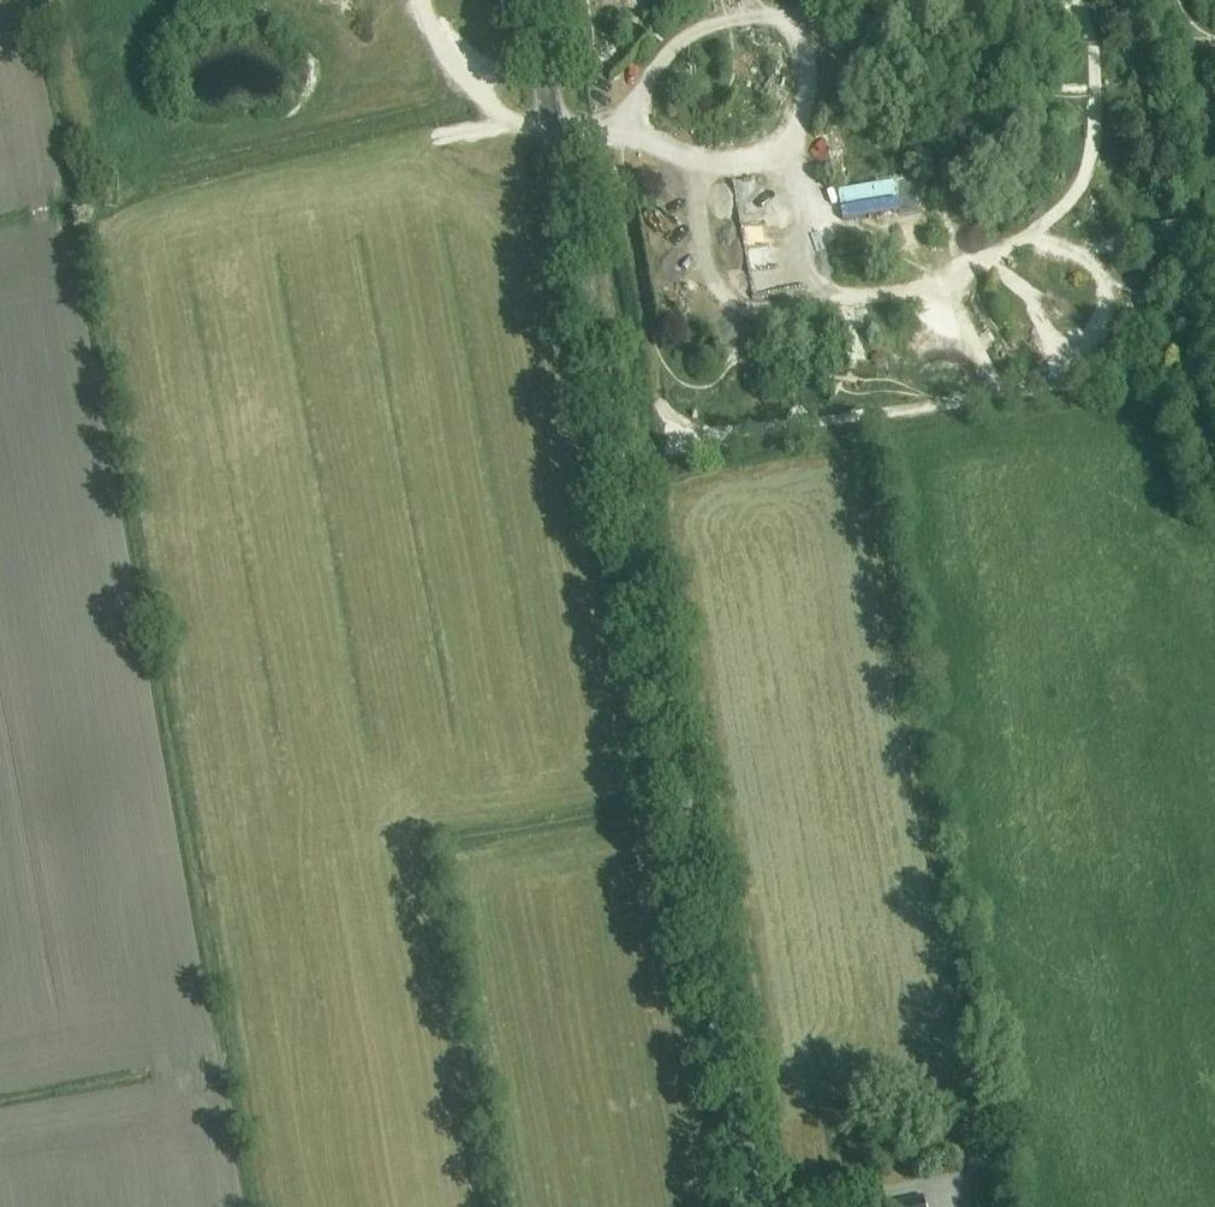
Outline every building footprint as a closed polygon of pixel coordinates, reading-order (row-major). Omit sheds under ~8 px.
[(919,173),(897,174),(898,206),(920,205),(919,173)] [(762,175),(739,180),(742,195),(765,190),(762,175)] [(894,1203),(895,1206),(926,1206),(924,1197),(894,1203)]
